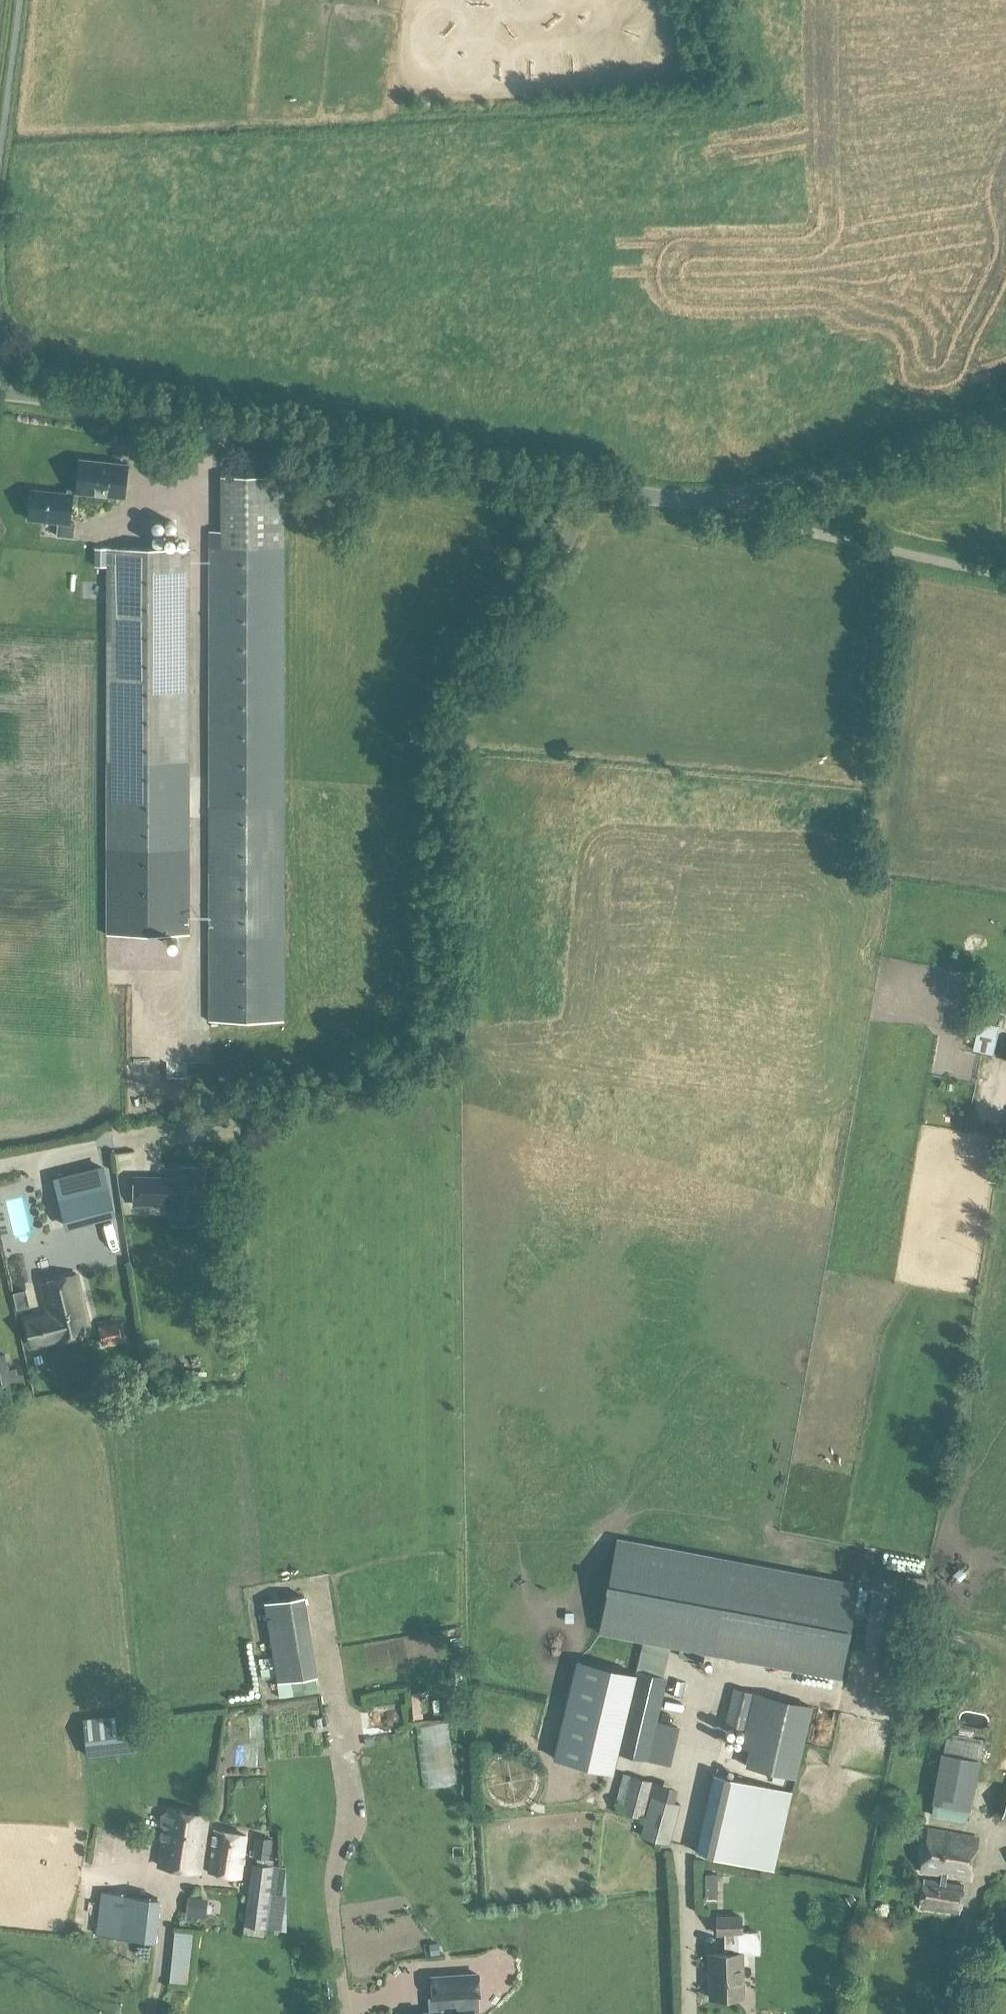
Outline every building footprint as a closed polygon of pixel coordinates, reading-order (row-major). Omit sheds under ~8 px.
[(67,489),(67,492),(74,493),(73,505),(77,506),(78,492),(125,497),(129,463),(80,458),(77,489),(67,489)] [(74,493),(67,492),(30,488),(27,520),(58,523),(56,536),(74,538),(76,522),(71,521),(73,505),(74,493)] [(190,548),(108,548),(107,934),(190,934),(190,548)] [(210,548),(210,937),(284,937),(284,549),(210,548)] [(284,937),(210,937),(210,1021),(284,1021),(284,937)] [(991,1052),(994,1039),(975,1035),(973,1048),(991,1052)] [(98,1151),(50,1163),(67,1227),(115,1215),(98,1151)] [(136,1178),(136,1204),(158,1204),(158,1201),(173,1201),(173,1212),(203,1212),(205,1212),(205,1166),(196,1166),(173,1166),(173,1180),(162,1180),(162,1178),(136,1178)] [(19,1232),(50,1221),(34,1179),(4,1190),(19,1232)] [(92,1333),(78,1275),(42,1283),(49,1314),(27,1319),(34,1346),(92,1333)] [(102,1345),(122,1341),(117,1323),(99,1326),(102,1345)] [(0,1358),(0,1396),(13,1392),(3,1357),(0,1358)] [(591,1583),(584,1632),(709,1649),(707,1661),(724,1663),(725,1658),(787,1666),(786,1672),(831,1678),(846,1572),(608,1540),(602,1585),(591,1583)] [(272,1645),(310,1639),(303,1596),(264,1602),(272,1645)] [(617,1670),(578,1661),(554,1758),(593,1767),(617,1670)] [(637,1673),(619,1754),(648,1760),(657,1723),(667,1680),(637,1673)] [(813,1707),(734,1686),(725,1722),(748,1728),(743,1746),(752,1749),(747,1765),(794,1777),(813,1707)] [(119,1717),(83,1721),(87,1758),(123,1754),(119,1717)] [(657,1723),(648,1760),(670,1766),(679,1728),(657,1723)] [(948,1733),(944,1753),(980,1760),(984,1740),(948,1733)] [(933,1805),(972,1813),(982,1765),(944,1757),(933,1805)] [(641,1812),(649,1778),(625,1773),(619,1795),(626,1797),(624,1808),(641,1812)] [(714,1773),(699,1855),(771,1868),(787,1786),(714,1773)] [(667,1797),(669,1784),(656,1782),(654,1795),(667,1797)] [(681,1804),(652,1795),(641,1836),(670,1844),(681,1804)] [(159,1864),(200,1871),(210,1813),(168,1807),(159,1864)] [(208,1872),(240,1877),(247,1834),(214,1830),(208,1872)] [(925,1880),(920,1907),(960,1914),(964,1886),(946,1883),(947,1876),(973,1881),(979,1841),(929,1832),(921,1872),(942,1876),(941,1882),(925,1880)] [(272,1838),(256,1836),(254,1857),(269,1859),(272,1838)] [(272,1866),(253,1863),(246,1926),(265,1928),(272,1866)] [(272,1866),(265,1928),(287,1931),(286,1866),(273,1865),(273,1866),(272,1866)] [(126,1892),(102,1890),(96,1935),(121,1938),(121,1937),(126,1894),(126,1892)] [(126,1894),(121,1937),(156,1940),(161,1898),(126,1894)] [(189,1896),(187,1915),(206,1918),(208,1899),(189,1896)] [(725,1935),(725,1953),(711,1953),(711,1997),(743,1997),(742,1953),(740,1953),(740,1935),(743,1935),(743,1933),(743,1916),(717,1916),(717,1935),(725,1935)] [(442,2012),(412,2013),(473,2013),(473,2010),(468,2010),(468,1996),(479,1995),(478,1974),(433,1977),(434,1998),(442,1998),(442,2012)]
